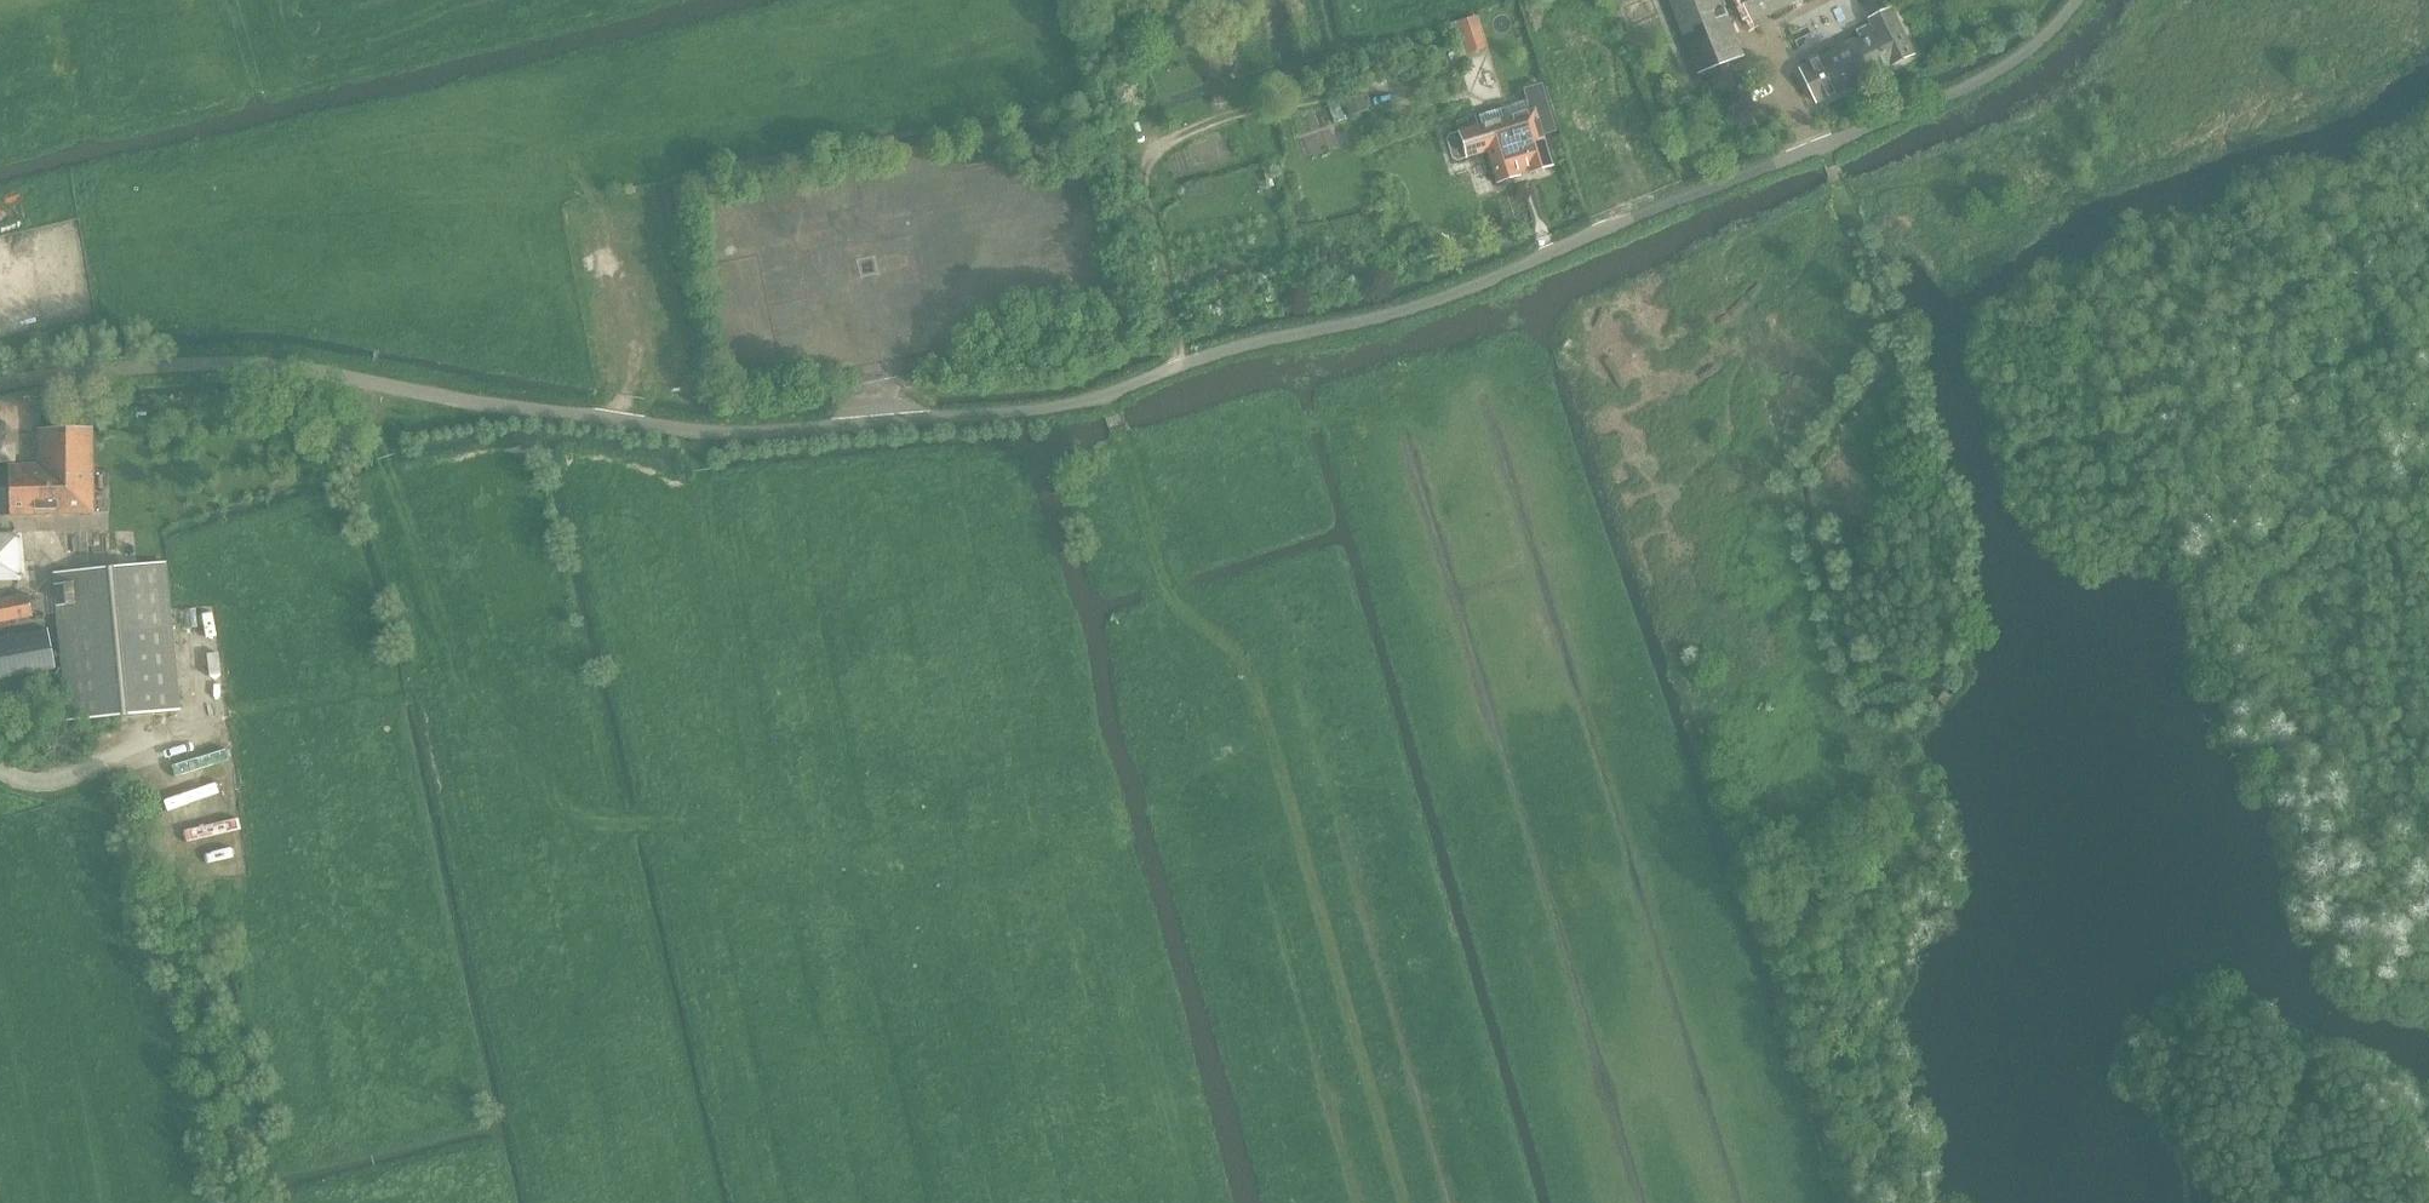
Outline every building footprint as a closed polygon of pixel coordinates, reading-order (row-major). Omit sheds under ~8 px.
[(1699,73),(1745,55),(1723,0),(1670,0),(1699,73)] [(1754,24),(1802,0),(1743,0),(1754,24)] [(1861,38),(1801,68),(1818,103),(1916,55),(1893,9),(1870,20),(1872,23),(1857,30),(1861,38)] [(1454,23),(1464,55),(1487,48),(1478,16),(1454,23)] [(1556,131),(1541,83),(1522,89),(1529,111),(1507,118),(1513,139),(1524,174),(1551,166),(1542,136),(1556,131)] [(1594,107),(1613,104),(1611,91),(1592,95),(1594,107)] [(1364,96),(1345,102),(1349,115),(1368,110),(1364,96)] [(1507,118),(1504,108),(1490,112),(1456,123),(1459,133),(1445,137),(1453,162),(1467,158),(1487,151),(1497,182),(1524,174),(1513,139),(1507,118)] [(0,467),(0,514),(92,512),(91,430),(40,431),(41,467),(0,467)] [(14,461),(13,444),(5,436),(0,437),(0,462),(14,461)] [(22,578),(24,531),(0,531),(0,578),(22,578)] [(164,712),(178,710),(166,564),(66,572),(54,574),(66,720),(164,712)] [(0,599),(0,622),(30,617),(28,602),(26,594),(0,599)] [(0,639),(0,678),(55,668),(48,630),(0,639)]
